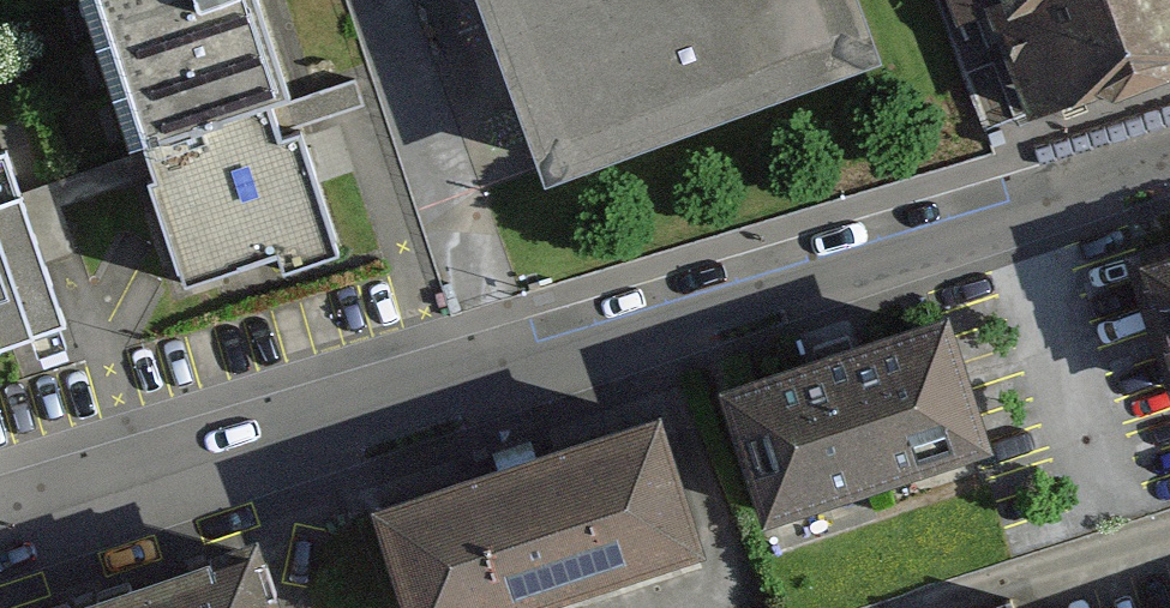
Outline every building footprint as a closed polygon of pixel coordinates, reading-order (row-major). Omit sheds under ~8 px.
[(294,99),(262,0),(96,0),(187,281),(264,256),(270,275),(334,254),(298,143),(275,151),(262,110),(294,99)] [(540,181),(871,63),(849,0),(475,0),(540,181)] [(1169,83),(1169,0),(946,0),(955,28),(989,17),(1026,130),(1169,83)] [(0,132),(0,314),(58,294),(2,131),(0,132)] [(1169,375),(1169,266),(1136,277),(1169,375)] [(718,398),(763,531),(987,456),(942,323),(718,398)] [(401,607),(565,607),(698,566),(652,426),(371,516),(401,607)] [(245,565),(116,607),(260,607),(245,565)]
